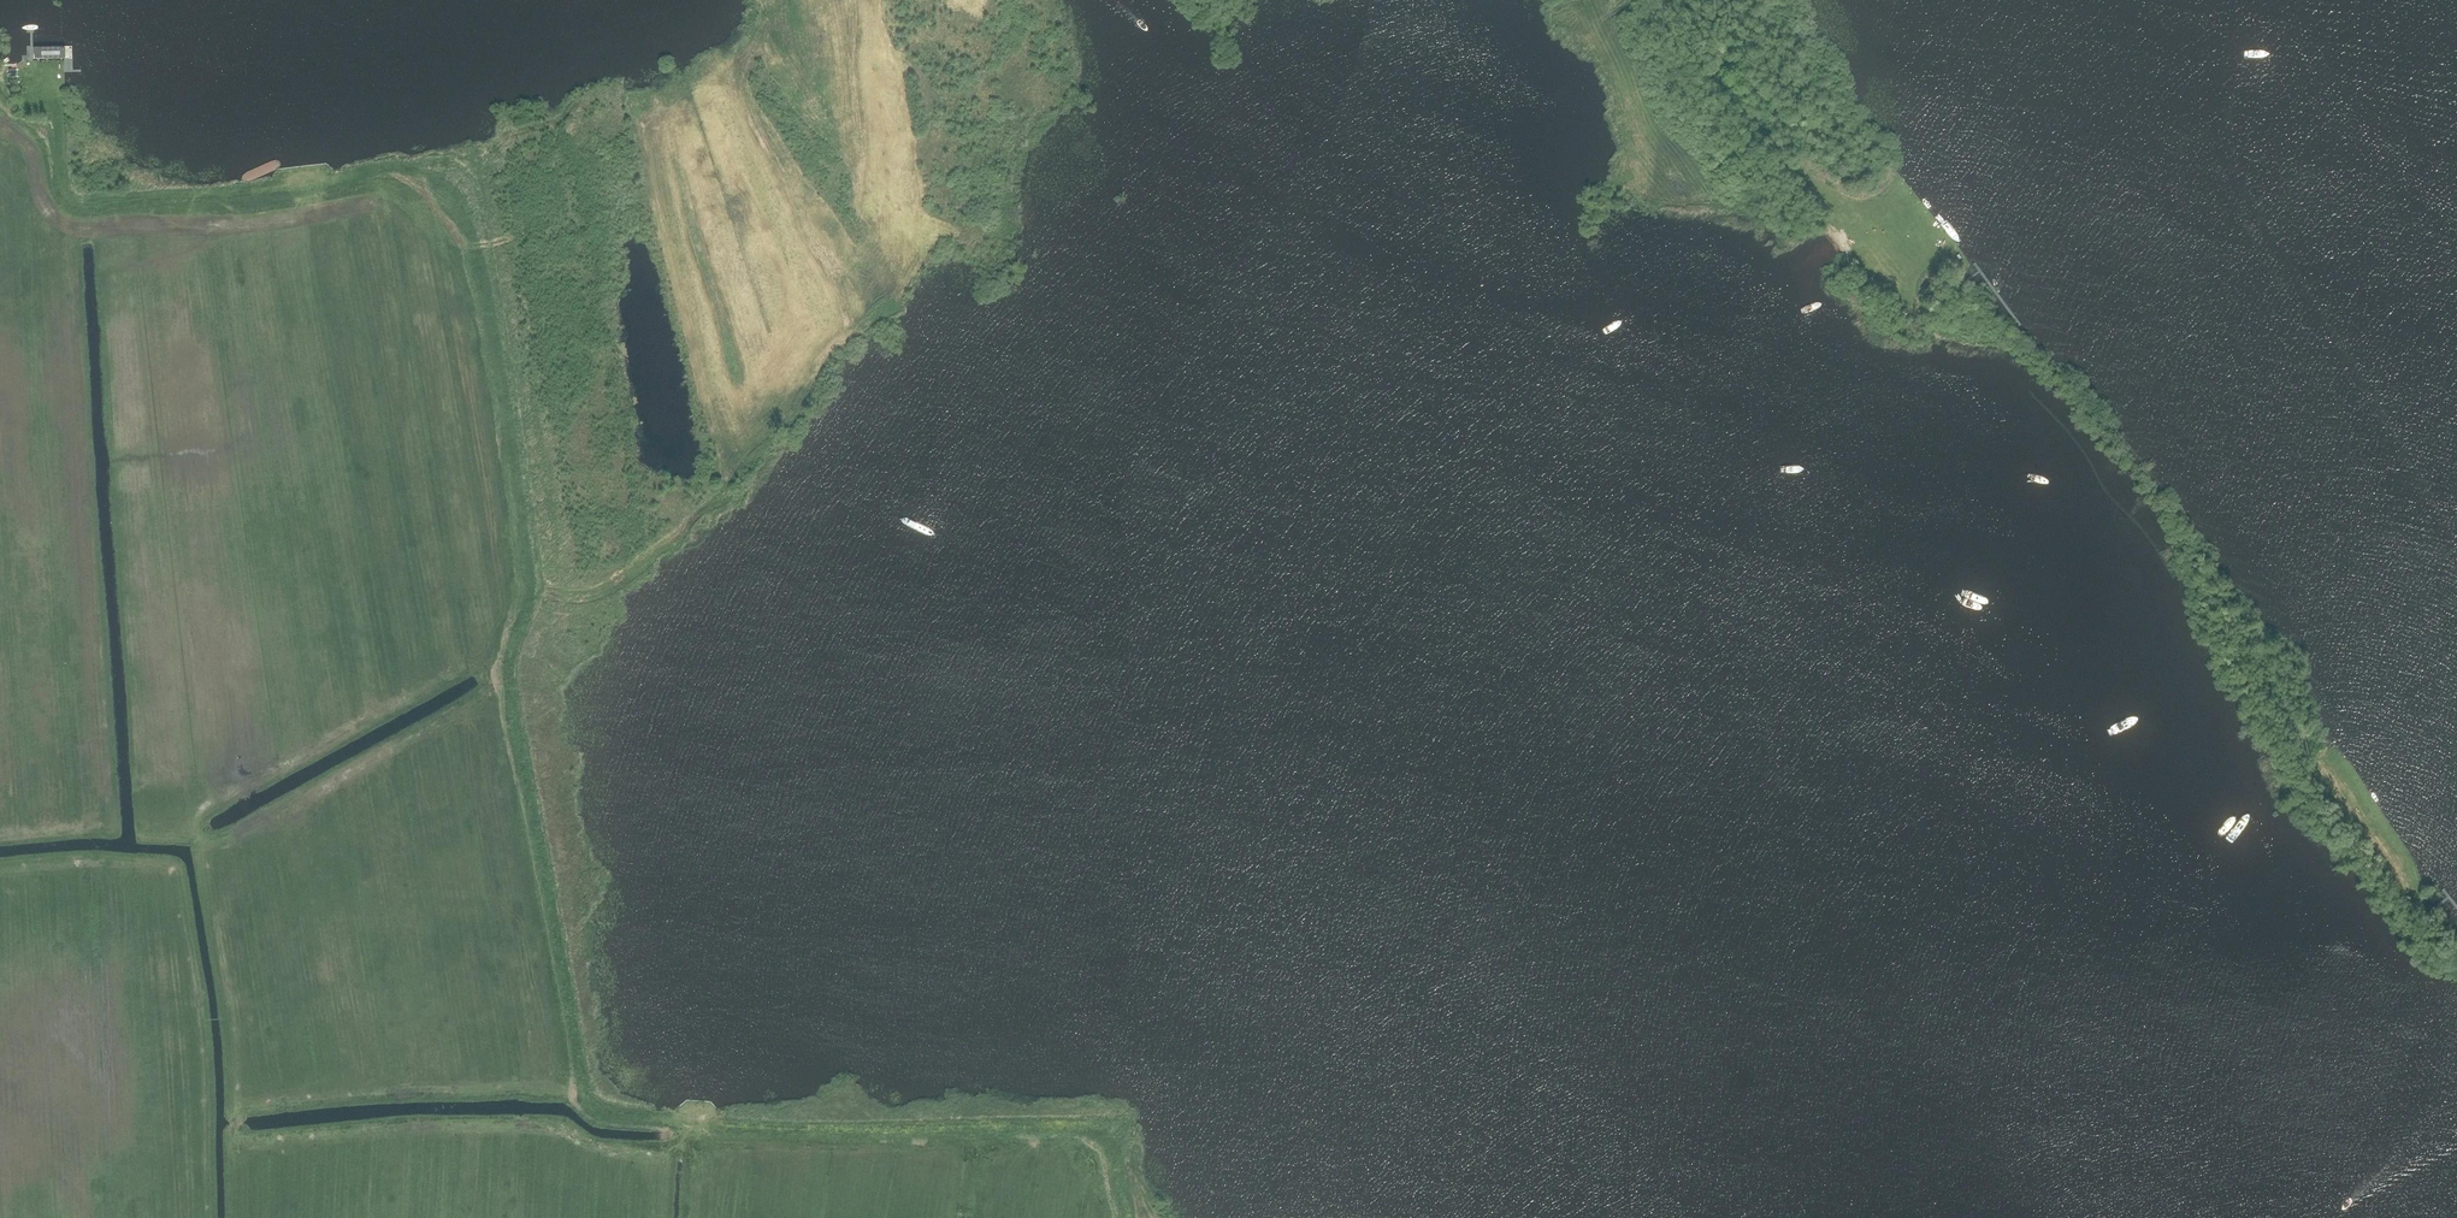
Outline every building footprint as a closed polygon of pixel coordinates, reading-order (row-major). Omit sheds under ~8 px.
[(34,46),(35,59),(72,59),(72,45),(34,46)]
